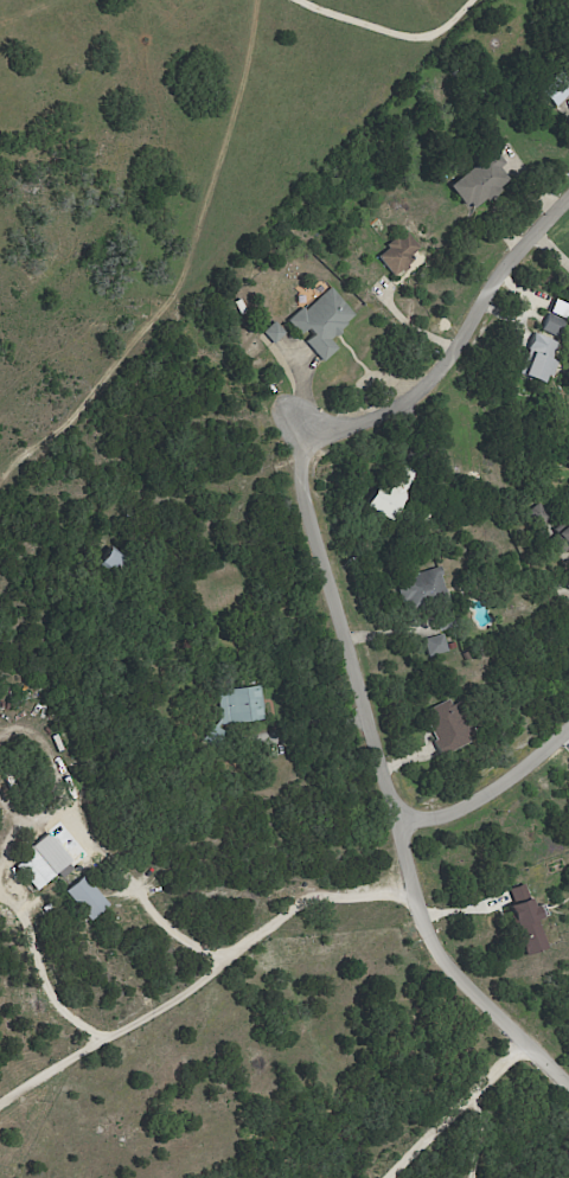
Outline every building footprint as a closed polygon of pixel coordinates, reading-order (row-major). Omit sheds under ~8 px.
[(538,96),(554,109),(568,92),(568,62),(538,96)] [(445,184),(466,212),(510,179),(499,164),(502,162),(492,149),(445,184)] [(371,251),(386,277),(411,262),(406,254),(415,248),(404,231),(371,251)] [(352,316),(326,285),(282,321),(295,337),(297,336),(317,361),(333,348),(325,338),(352,316)] [(258,332),(269,344),(281,333),(269,321),(258,332)] [(517,375),(540,383),(544,371),(547,373),(558,343),(532,333),(517,375)] [(358,505),(386,521),(414,475),(400,466),(382,495),(368,488),(358,505)] [(541,528),(547,511),(531,505),(525,522),(541,528)] [(549,526),(563,549),(568,546),(568,513),(549,526)] [(393,578),(399,608),(444,598),(438,569),(393,578)] [(420,639),(425,656),(445,650),(440,634),(420,639)] [(219,722),(263,721),(261,686),(218,689),(219,722)] [(419,711),(436,753),(460,743),(443,702),(419,711)] [(31,891),(52,873),(56,878),(69,867),(40,833),(6,862),(31,891)] [(86,920),(102,902),(74,876),(58,893),(86,920)] [(542,949),(521,884),(501,890),(506,906),(500,907),(507,930),(512,928),(521,955),(542,949)]
